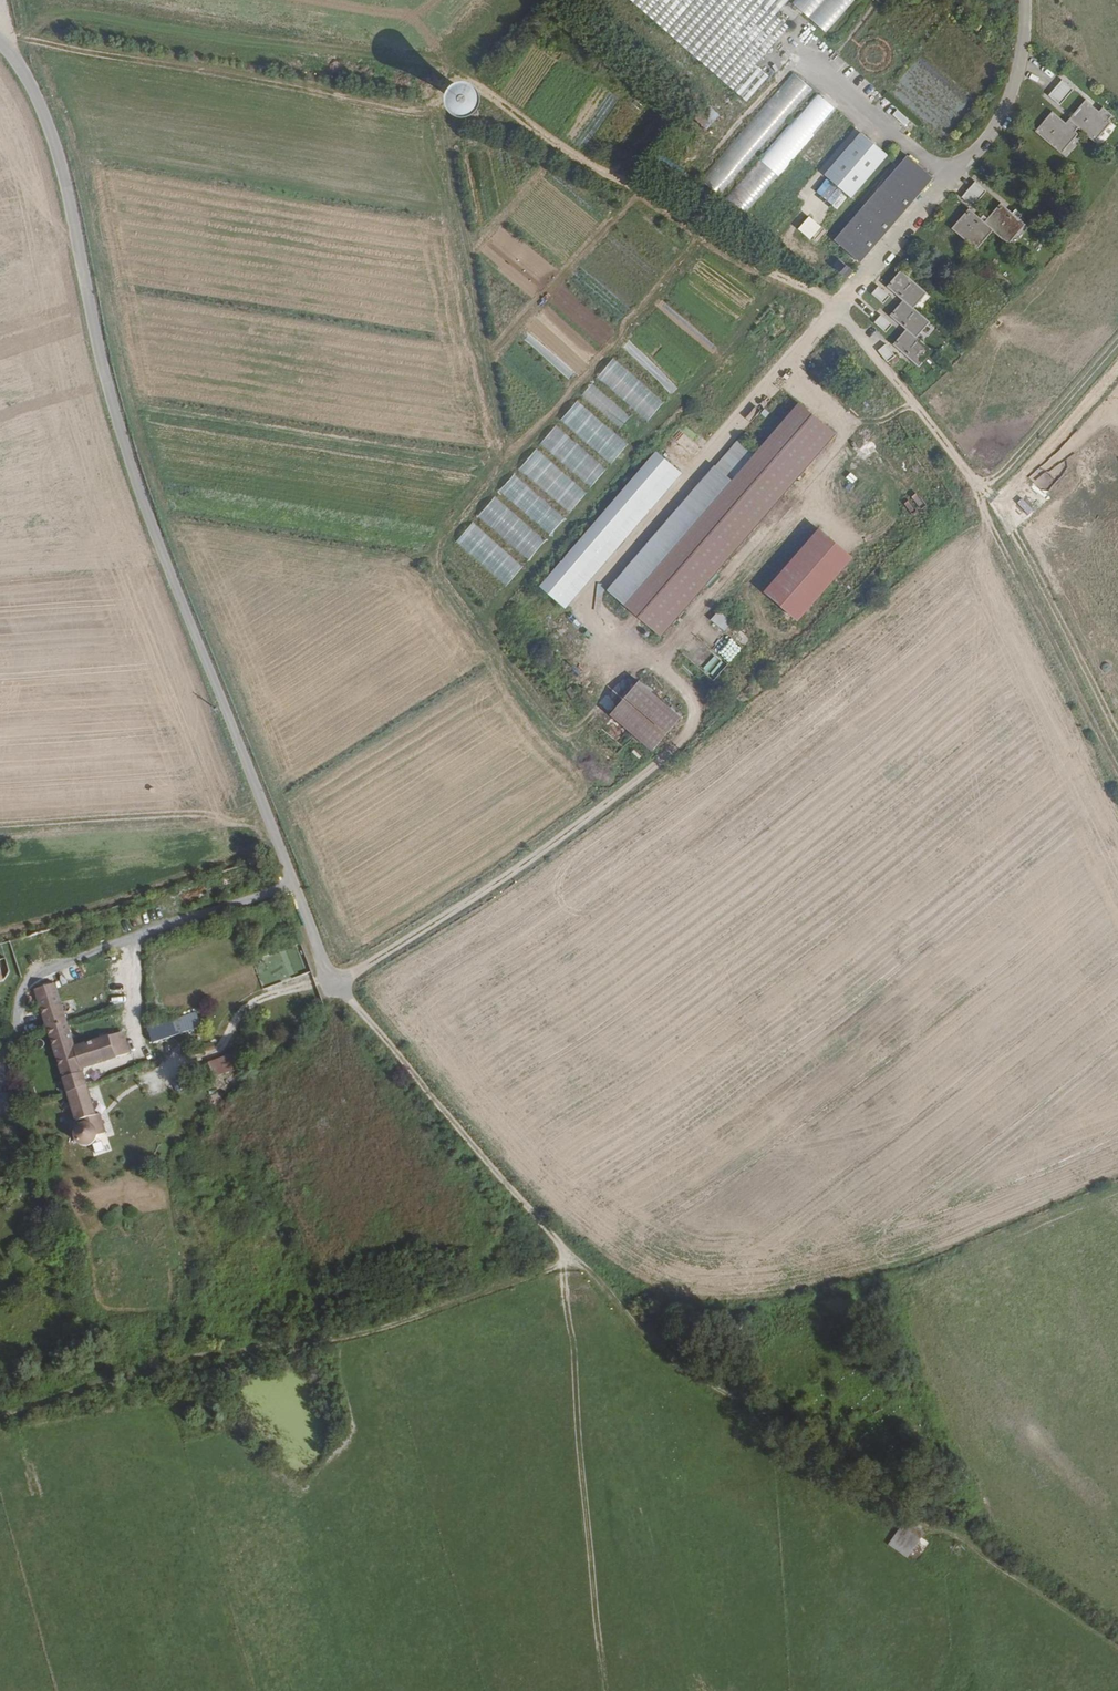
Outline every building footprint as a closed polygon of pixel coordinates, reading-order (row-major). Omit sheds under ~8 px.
[(651,24),(738,102),(761,76),(748,65),(781,28),(768,16),(782,0),(624,0),(651,24)] [(818,33),(848,0),(788,0),(785,3),(818,33)] [(804,90),(784,73),(690,178),(709,195),(804,90)] [(464,90),(459,91),(455,95),(454,100),(455,106),(459,109),(464,111),(469,109),(473,105),(475,101),(473,95),(470,91),(464,90)] [(1055,119),(1069,103),(1057,93),(1043,109),(1055,119)] [(827,111),(808,94),(713,199),(733,216),(827,111)] [(684,117),(697,129),(710,115),(697,102),(684,117)] [(822,164),(850,132),(831,115),(803,146),(822,164)] [(1047,125),(1030,144),(1056,167),(1074,147),(1072,144),(1074,141),(1090,156),(1107,137),(1104,134),(1107,131),(1099,124),(1095,128),(1083,117),(1063,139),(1047,125)] [(855,136),(817,178),(842,201),(880,159),(855,136)] [(901,160),(826,244),(852,268),(927,183),(901,160)] [(965,213),(979,197),(967,187),(954,203),(965,213)] [(961,214),(944,233),(969,255),(985,236),(1000,250),(1017,231),(1011,226),(1015,223),(1008,217),(1005,220),(993,210),(980,225),(975,221),(972,224),(961,214)] [(808,217),(797,230),(809,241),(820,227),(808,217)] [(843,276),(830,264),(825,270),(838,282),(843,276)] [(918,300),(893,277),(879,292),(894,307),(882,321),(898,336),(884,351),(909,374),(924,358),(909,344),(923,329),(906,313),(918,300)] [(864,298),(875,309),(882,301),(871,291),(864,298)] [(866,327),(878,338),(885,330),(873,320),(866,327)] [(878,368),(886,362),(877,350),(869,356),(878,368)] [(596,378),(647,422),(664,403),(613,358),(596,378)] [(582,395),(620,428),(630,417),(592,384),(582,395)] [(560,419),(611,464),(628,444),(577,400),(560,419)] [(804,405),(760,454),(627,602),(662,634),(839,437),(804,405)] [(764,410),(761,415),(765,418),(769,414),(764,410)] [(539,444),(590,488),(607,469),(556,424),(539,444)] [(747,431),(759,439),(763,433),(751,425),(747,431)] [(610,591),(627,602),(760,454),(743,439),(610,591)] [(518,469),(570,513),(587,494),(536,449),(518,469)] [(683,470),(661,450),(542,583),(564,603),(683,470)] [(497,494),(549,539),(566,519),(515,474),(497,494)] [(479,516),(530,561),(547,541),(496,496),(479,516)] [(455,542),(506,586),(523,567),(472,522),(455,542)] [(765,595),(798,622),(849,561),(816,534),(765,595)] [(720,613),(713,620),(725,631),(732,623),(720,613)] [(680,717),(637,679),(608,713),(650,753),(680,717)] [(50,985),(29,991),(32,1000),(53,994),(50,985)] [(32,1000),(34,1005),(44,1038),(64,1032),(62,1025),(53,994),(32,1000)] [(195,1011),(147,1027),(153,1041),(199,1025),(195,1011)] [(64,1032),(44,1038),(61,1093),(81,1085),(76,1068),(120,1053),(112,1030),(68,1045),(64,1032)] [(250,1065),(244,1048),(208,1061),(214,1077),(250,1065)] [(81,1086),(61,1093),(70,1121),(76,1119),(77,1123),(75,1124),(74,1125),(72,1126),(70,1129),(69,1132),(70,1135),(70,1137),(72,1140),(73,1142),(74,1143),(76,1144),(78,1144),(80,1145),(83,1144),(85,1144),(90,1141),(93,1147),(100,1144),(88,1106),(91,1105),(85,1088),(82,1089),(81,1086)] [(917,1535),(919,1532),(902,1522),(887,1546),(916,1563),(929,1543),(917,1535)]
